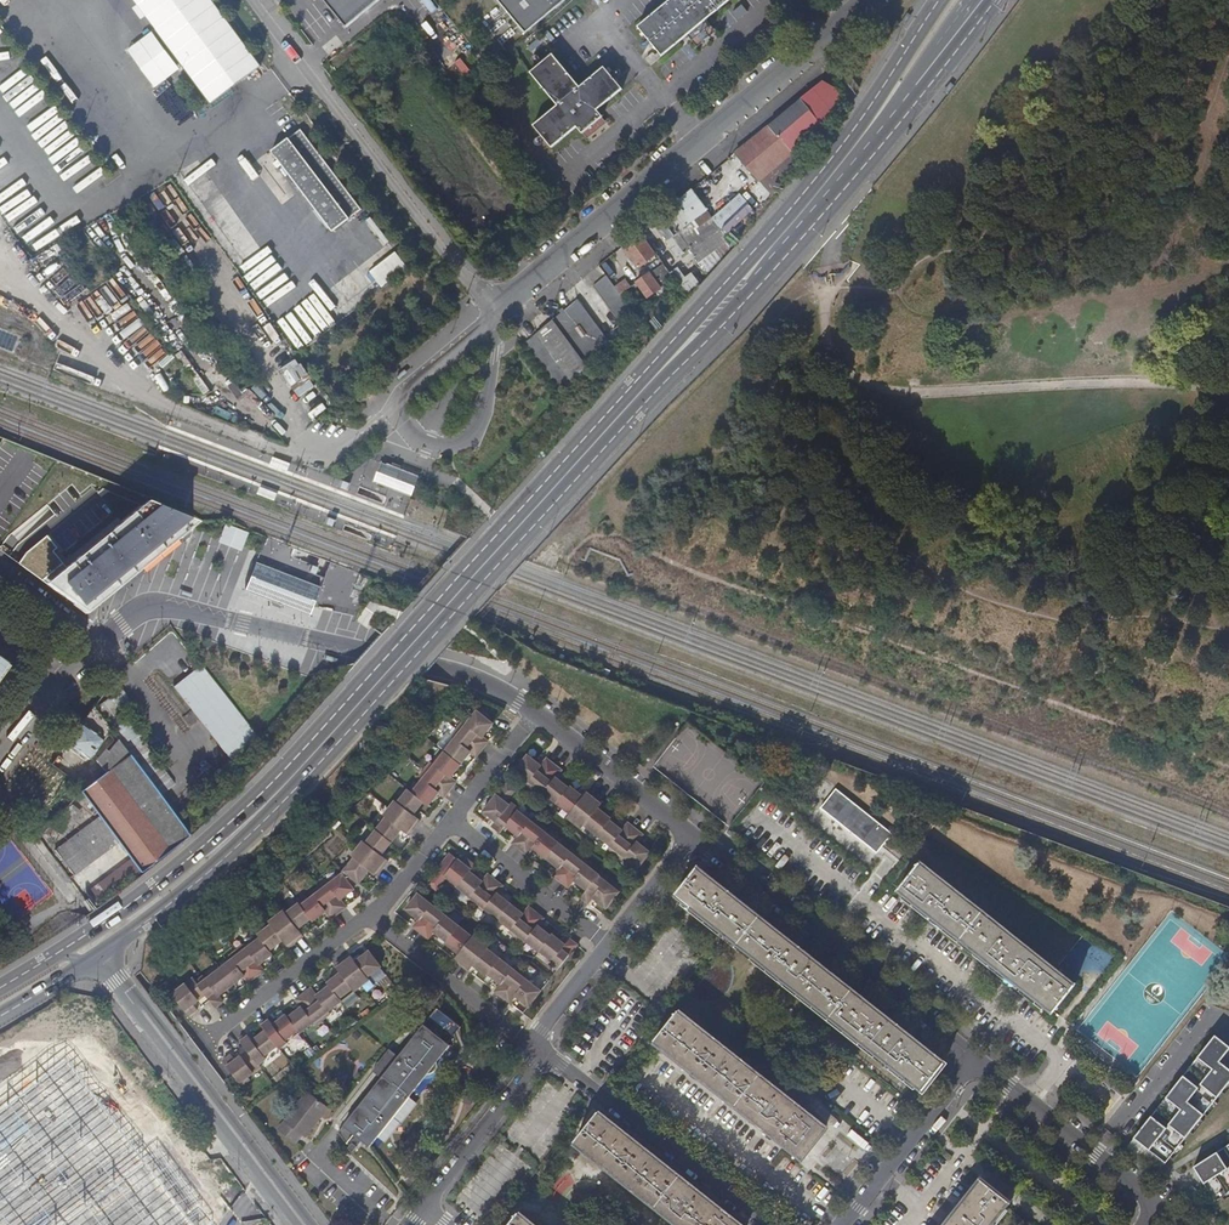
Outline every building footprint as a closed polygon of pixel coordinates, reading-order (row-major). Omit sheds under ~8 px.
[(181,13),(205,2),(204,0),(175,0),(181,13)] [(350,26),(382,0),(329,0),(350,26)] [(521,34),(563,0),(492,0),(521,34)] [(715,16),(710,10),(721,0),(662,0),(641,18),(665,47),(691,25),(695,31),(715,16)] [(910,15),(907,12),(902,20),(905,22),(910,15)] [(719,21),(715,16),(695,31),(700,37),(719,21)] [(557,45),(534,64),(562,97),(538,118),(556,139),(582,117),(588,125),(608,108),(602,101),(627,80),(609,57),(584,79),(557,45)] [(828,94),(833,90),(824,78),(767,125),(776,137),(828,94)] [(950,82),(945,89),(948,91),(954,85),(950,82)] [(776,137),(767,125),(734,153),(757,181),(790,153),(776,137)] [(301,130),(272,152),(333,231),(362,209),(301,130)] [(706,210),(690,190),(654,219),(659,227),(664,233),(668,238),(699,215),(706,210)] [(726,234),(754,209),(739,193),(712,219),(726,234)] [(699,215),(705,223),(711,218),(706,210),(699,215)] [(698,262),(728,241),(711,218),(705,223),(682,240),(698,262)] [(664,233),(659,227),(656,229),(660,236),(664,233)] [(654,254),(642,238),(624,251),(635,268),(654,254)] [(396,252),(371,272),(383,287),(408,267),(396,252)] [(611,258),(601,263),(605,271),(615,266),(611,258)] [(653,269),(660,285),(671,281),(664,264),(653,269)] [(669,274),(679,287),(687,281),(678,268),(669,274)] [(633,283),(644,298),(658,288),(647,273),(633,283)] [(618,325),(632,314),(618,295),(613,287),(605,276),(591,288),(618,325)] [(613,287),(618,295),(629,287),(624,279),(613,287)] [(593,353),(607,342),(577,299),(550,321),(580,364),(595,354),(593,353)] [(521,344),(557,393),(569,384),(534,334),(521,344)] [(401,470),(382,463),(375,482),(394,489),(403,493),(412,496),(416,486),(419,477),(413,475),(407,472),(401,470)] [(186,528),(189,519),(144,500),(63,566),(50,550),(54,547),(44,535),(23,552),(16,562),(82,611),(84,611),(186,528)] [(226,523),(218,541),(240,551),(248,533),(226,523)] [(264,567),(255,563),(250,578),(245,591),(254,594),(262,597),(271,600),(279,604),(311,615),(315,604),(321,588),(290,576),(281,573),(272,570),(264,567)] [(258,735),(202,663),(175,684),(232,758),(258,735)] [(109,731),(91,708),(78,724),(101,741),(102,741),(109,731)] [(475,711),(442,753),(460,766),(470,754),(476,758),(488,742),(484,738),(494,725),(475,711)] [(178,737),(190,727),(178,713),(166,723),(178,737)] [(78,724),(65,743),(87,760),(101,741),(78,724)] [(107,771),(167,850),(187,836),(119,745),(115,749),(100,761),(107,771)] [(442,753),(409,794),(422,805),(426,808),(437,794),(442,798),(455,781),(451,778),(460,766),(442,753)] [(742,770),(746,765),(738,758),(734,763),(742,770)] [(535,759),(523,775),(536,785),(534,788),(541,794),(562,769),(554,763),(547,772),(543,769),(545,767),(535,759)] [(562,769),(541,794),(549,800),(551,797),(564,808),(576,792),(565,783),(564,785),(562,784),(569,774),(562,769)] [(130,859),(138,871),(167,850),(107,771),(79,792),(98,818),(117,842),(130,859)] [(517,786),(507,798),(515,805),(525,792),(517,786)] [(576,792),(564,808),(577,818),(574,822),(581,827),(603,801),(595,795),(589,803),(586,800),(587,798),(577,790),(576,792)] [(406,791),(395,803),(412,817),(422,805),(409,794),(406,791)] [(506,797),(493,812),(506,823),(501,828),(509,834),(515,827),(526,814),(527,812),(520,806),(518,808),(515,805),(507,798),(506,797)] [(610,806),(603,801),(581,827),(589,833),(592,830),(604,840),(617,824),(619,822),(609,815),(607,818),(604,815),(610,806)] [(386,820),(377,831),(394,844),(400,835),(406,840),(419,823),(412,817),(395,803),(383,817),(386,820)] [(526,814),(515,827),(524,835),(525,833),(529,836),(521,845),(528,851),(548,827),(540,821),(538,824),(526,814)] [(71,875),(117,842),(98,818),(53,852),(71,875)] [(617,824),(604,840),(617,850),(615,853),(622,859),(643,833),(636,827),(628,836),(625,833),(626,831),(617,824)] [(548,827),(528,851),(536,857),(543,848),(546,850),(545,852),(554,860),(566,847),(553,836),(555,833),(548,827)] [(377,831),(366,844),(383,858),(394,844),(377,831)] [(643,833),(622,859),(630,865),(632,862),(645,873),(657,858),(648,849),(647,851),(643,848),(651,839),(643,833)] [(354,860),(343,873),(360,886),(370,872),(377,878),(389,862),(383,858),(366,844),(363,842),(351,858),(354,860)] [(578,857),(566,847),(554,860),(564,868),(566,866),(569,868),(561,878),(569,884),(588,861),(580,855),(578,857)] [(84,893),(94,905),(138,871),(130,859),(84,893)] [(468,869),(455,859),(443,875),(444,875),(452,882),(456,885),(454,887),(462,894),(463,892),(474,877),(480,870),(472,864),(468,869)] [(595,867),(588,861),(569,884),(576,890),(584,880),(587,883),(585,885),(595,893),(605,879),(593,869),(595,867)] [(917,862),(897,887),(1051,1010),(1072,985),(917,862)] [(321,877),(314,883),(334,908),(341,902),(334,893),(337,890),(339,892),(348,885),(337,869),(324,879),(321,877)] [(683,900),(922,1089),(942,1063),(704,874),(683,900)] [(444,875),(434,888),(442,895),(452,882),(444,875)] [(474,877),(463,892),(476,902),(474,904),(482,910),(500,886),(493,880),(485,889),(482,887),(484,885),(474,877)] [(588,900),(598,908),(603,901),(607,903),(604,906),(613,913),(626,897),(612,886),(615,883),(608,877),(605,879),(595,893),(588,900)] [(306,888),(308,891),(295,901),(306,914),(307,917),(317,909),(315,907),(319,904),(326,914),(334,908),(314,883),(306,888)] [(508,892),(500,886),(482,910),(489,916),(491,913),(504,924),(515,910),(505,902),(504,904),(500,901),(508,892)] [(423,898),(412,913),(421,921),(423,919),(426,922),(419,931),(427,937),(446,912),(439,906),(437,909),(423,898)] [(270,912),(291,937),(298,932),(291,922),(294,919),(296,921),(306,914),(295,901),(282,911),(278,906),(270,912)] [(515,910),(504,924),(517,934),(515,937),(523,942),(541,918),(534,913),(527,922),(523,919),(525,917),(515,910)] [(265,920),(252,930),(254,933),(264,946),(274,938),(272,936),(276,933),(283,943),(291,937),(270,912),(263,917),(265,920)] [(454,918),(446,912),(427,937),(434,943),(441,933),(445,936),(443,938),(453,946),(465,931),(451,921),(454,918)] [(541,918),(523,942),(530,948),(532,946),(545,956),(546,955),(556,941),(547,934),(546,936),(542,934),(549,924),(541,918)] [(453,946),(451,948),(461,955),(463,954),(466,956),(459,965),(466,971),(488,944),(481,938),(478,941),(465,931),(453,946)] [(267,950),(264,946),(254,933),(241,943),(238,940),(231,946),(252,973),(260,967),(252,958),(256,955),(257,957),(267,950)] [(556,941),(546,955),(559,965),(557,969),(564,974),(584,949),(576,942),(568,952),(565,949),(566,947),(557,940),(556,941)] [(488,944),(466,971),(474,977),(481,968),(484,971),(483,973),(492,980),(493,979),(505,963),(492,953),(495,950),(488,944)] [(252,973),(231,946),(223,952),(226,955),(213,965),(226,981),(235,974),(234,972),(237,969),(245,979),(252,973)] [(349,955),(341,961),(361,987),(368,981),(366,978),(380,968),(368,952),(358,960),(360,962),(356,965),(349,955)] [(361,987),(341,961),(334,967),(341,977),(338,979),(336,977),(327,984),(328,986),(339,1000),(351,990),(353,993),(361,987)] [(505,963),(493,979),(503,986),(504,984),(508,987),(500,996),(508,1002),(528,977),(520,971),(518,974),(505,963)] [(197,972),(190,978),(199,989),(211,1005),(219,999),(211,989),(215,986),(216,989),(226,981),(213,965),(200,976),(197,972)] [(173,981),(165,987),(183,1011),(190,1005),(186,999),(199,989),(190,978),(187,974),(175,984),(173,981)] [(528,977),(508,1002),(515,1008),(523,999),(526,1001),(524,1003),(534,1011),(546,996),(533,985),(535,983),(528,977)] [(309,988),(301,994),(322,1021),(329,1015),(327,1012),(341,1002),(339,1000),(328,986),(318,993),(320,995),(316,998),(309,988)] [(297,1031),(299,1034),(312,1024),(314,1027),(322,1021),(301,994),(294,1001),(302,1010),(298,1013),(297,1010),(287,1018),(297,1031)] [(386,1052),(375,1067),(385,1074),(379,1081),(336,1136),(346,1148),(353,1139),(368,1149),(447,1048),(445,1046),(459,1029),(434,1010),(396,1060),(386,1052)] [(798,1158),(822,1129),(802,1113),(801,1113),(675,1013),(675,1012),(674,1011),(650,1041),(779,1142),(778,1143),(798,1158)] [(276,1048),(278,1050),(286,1044),(284,1042),(297,1031),(287,1018),(285,1015),(275,1023),(277,1025),(273,1028),(266,1018),(258,1024),(264,1031),(276,1048)] [(247,1051),(258,1066),(265,1060),(263,1058),(276,1048),(264,1031),(254,1039),(256,1041),(252,1043),(245,1034),(238,1039),(247,1051)] [(1211,1038),(1183,1073),(1198,1084),(1193,1090),(1179,1078),(1151,1113),(1166,1125),(1162,1131),(1147,1119),(1130,1141),(1161,1166),(1168,1157),(1165,1155),(1171,1147),(1174,1150),(1188,1133),(1185,1130),(1191,1122),(1194,1125),(1200,1117),(1197,1115),(1203,1107),(1206,1110),(1219,1093),(1216,1090),(1222,1083),(1225,1085),(1228,1081),(1228,1075),(1228,1074),(1228,1047),(1226,1050),(1211,1038)] [(221,1061),(241,1087),(249,1081),(247,1078),(260,1068),(258,1066),(247,1051),(234,1061),(229,1055),(221,1061)] [(385,1074),(375,1067),(370,1075),(379,1081),(385,1074)] [(77,1136),(91,1125),(87,1120),(109,1103),(93,1081),(56,1108),(77,1136)] [(302,1140),(326,1110),(305,1094),(274,1132),(292,1146),(300,1138),(302,1140)] [(724,1212),(723,1213),(596,1112),(597,1112),(596,1111),(572,1140),(573,1141),(574,1140),(681,1224),(740,1224),(724,1212)] [(2,1143),(24,1170),(53,1147),(31,1119),(2,1143)] [(121,1191),(184,1149),(172,1131),(109,1174),(121,1191)] [(1220,1151),(1228,1165),(1228,1145),(1220,1151)] [(1190,1171),(1213,1205),(1222,1198),(1220,1195),(1228,1190),(1228,1192),(1228,1167),(1224,1171),(1213,1155),(1190,1171)] [(222,1223),(187,1173),(112,1224),(220,1224),(222,1223)] [(947,1224),(990,1224),(1008,1202),(982,1181),(947,1224)] [(1190,1185),(1185,1193),(1196,1200),(1202,1192),(1190,1185)] [(516,1213),(517,1213),(516,1211),(506,1224),(531,1224),(516,1213)] [(34,1224),(59,1224),(50,1213),(34,1224)] [(76,1224),(75,1213),(63,1214),(64,1224),(71,1224),(76,1224)]
